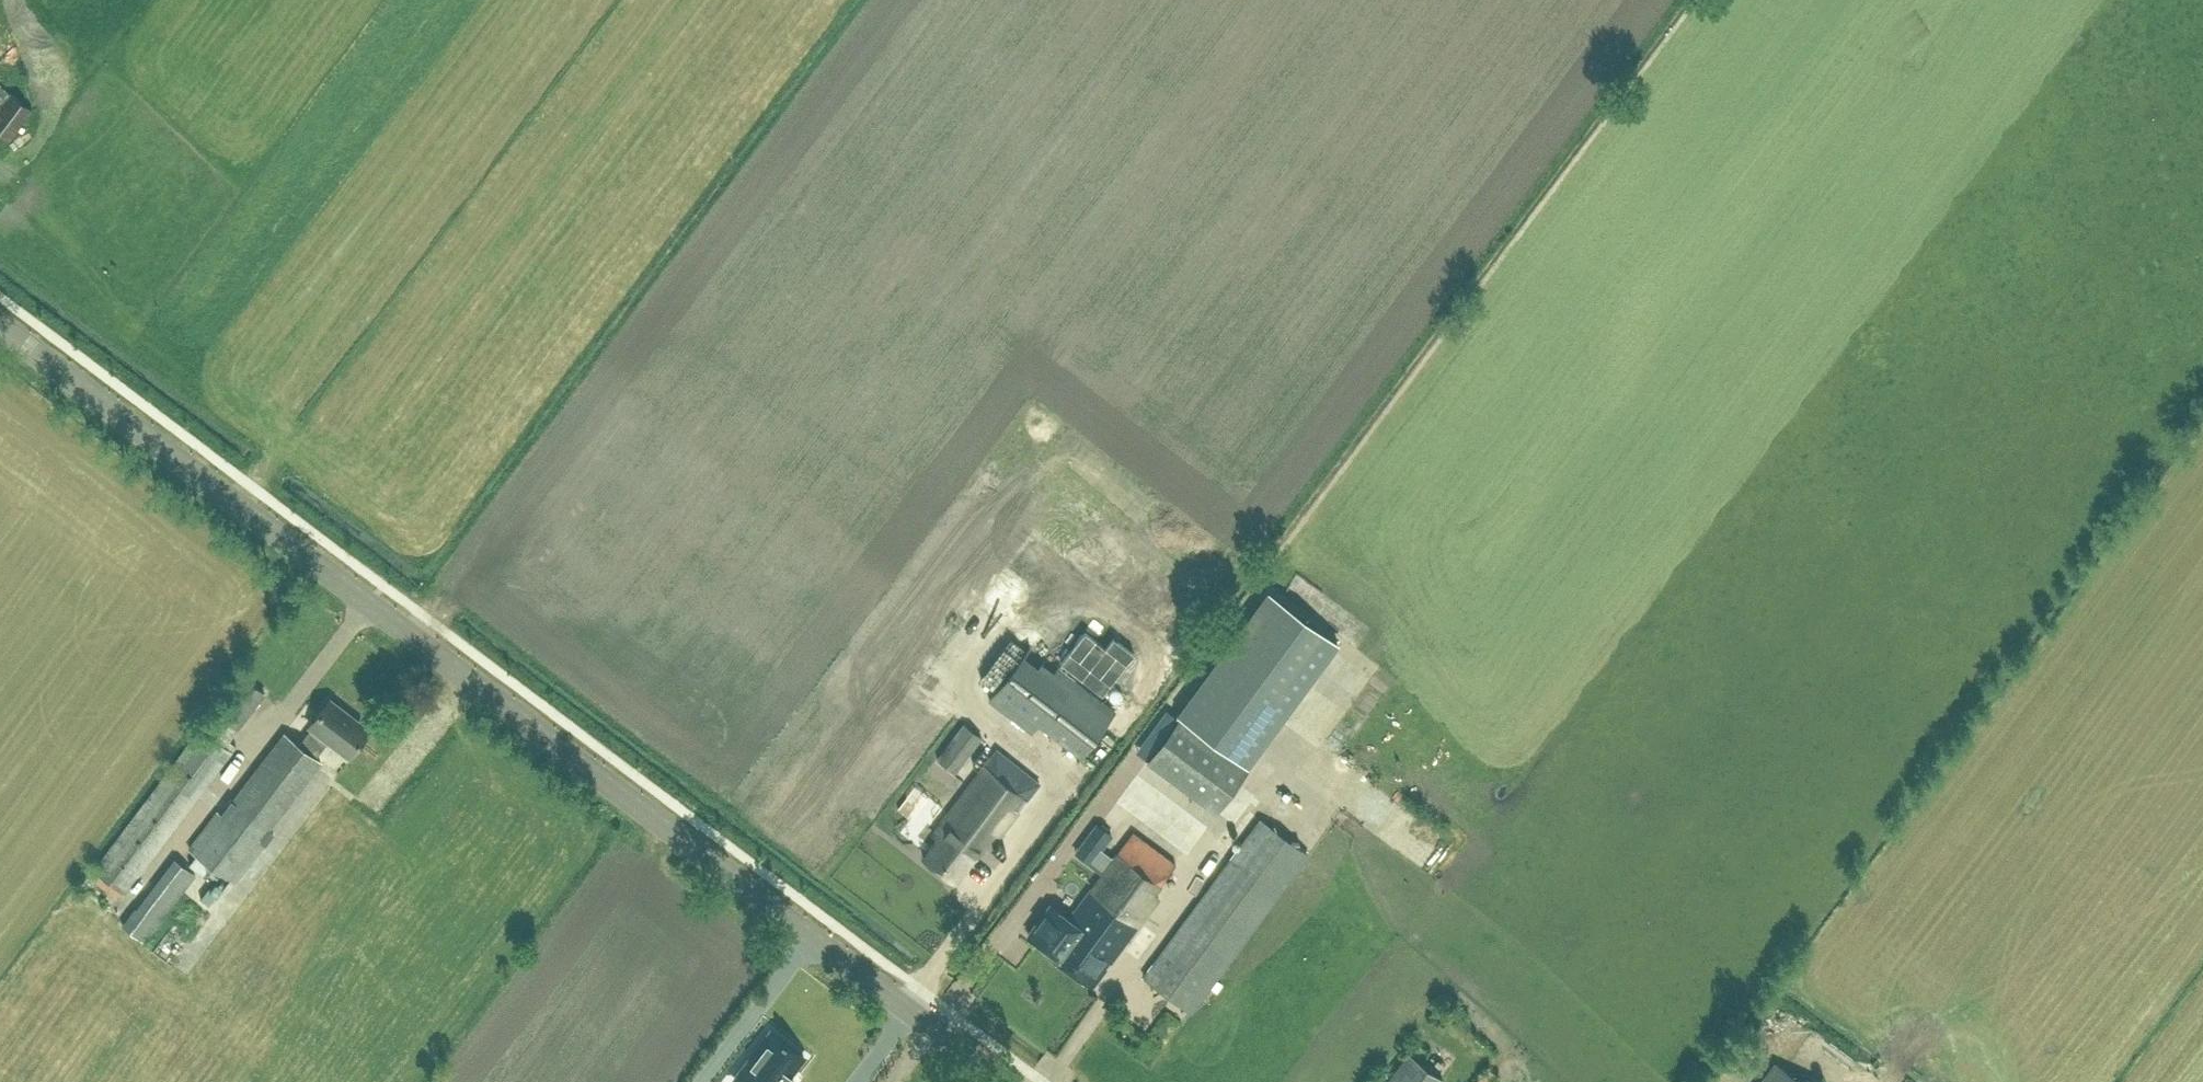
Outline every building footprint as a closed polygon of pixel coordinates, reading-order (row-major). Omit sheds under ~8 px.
[(31,109),(0,85),(0,132),(9,139),(31,109)] [(1341,645),(1268,590),(1176,713),(1248,768),(1341,645)] [(1114,711),(1028,646),(988,698),(1030,731),(1033,727),(1077,760),(1114,711)] [(228,739),(263,692),(241,675),(200,729),(199,728),(94,867),(125,890),(234,744),(228,739)] [(349,755),(369,728),(328,698),(308,725),(310,726),(297,743),(283,732),(221,813),(216,810),(188,846),(234,881),(273,831),(269,828),(320,761),(315,757),(328,739),(349,755)] [(1172,721),(1141,766),(1211,814),(1242,769),(1172,721)] [(954,771),(980,737),(964,725),(938,759),(954,771)] [(986,851),(1038,781),(995,749),(932,833),(938,837),(922,858),(954,882),(980,847),(986,851)] [(931,796),(914,783),(895,807),(912,820),(931,796)] [(1190,1010),(1306,854),(1258,819),(1143,975),(1190,1010)] [(1113,834),(1096,821),(1073,852),(1090,865),(1113,834)] [(1110,961),(1157,896),(1153,891),(1174,862),(1131,831),(1068,918),(1049,904),(1027,934),(1048,950),(1046,952),(1092,985),(1105,967),(1100,963),(1104,957),(1110,961)] [(182,888),(162,873),(123,924),(143,939),(182,888)] [(1530,985),(1537,992),(1555,974),(1548,966),(1530,985)] [(756,1050),(732,1081),(734,1081),(783,1081),(803,1055),(771,1030),(756,1050)] [(1442,1079),(1406,1052),(1383,1081),(1439,1081),(1442,1079)] [(1763,1081),(1790,1081),(1773,1069),(1763,1081)]
